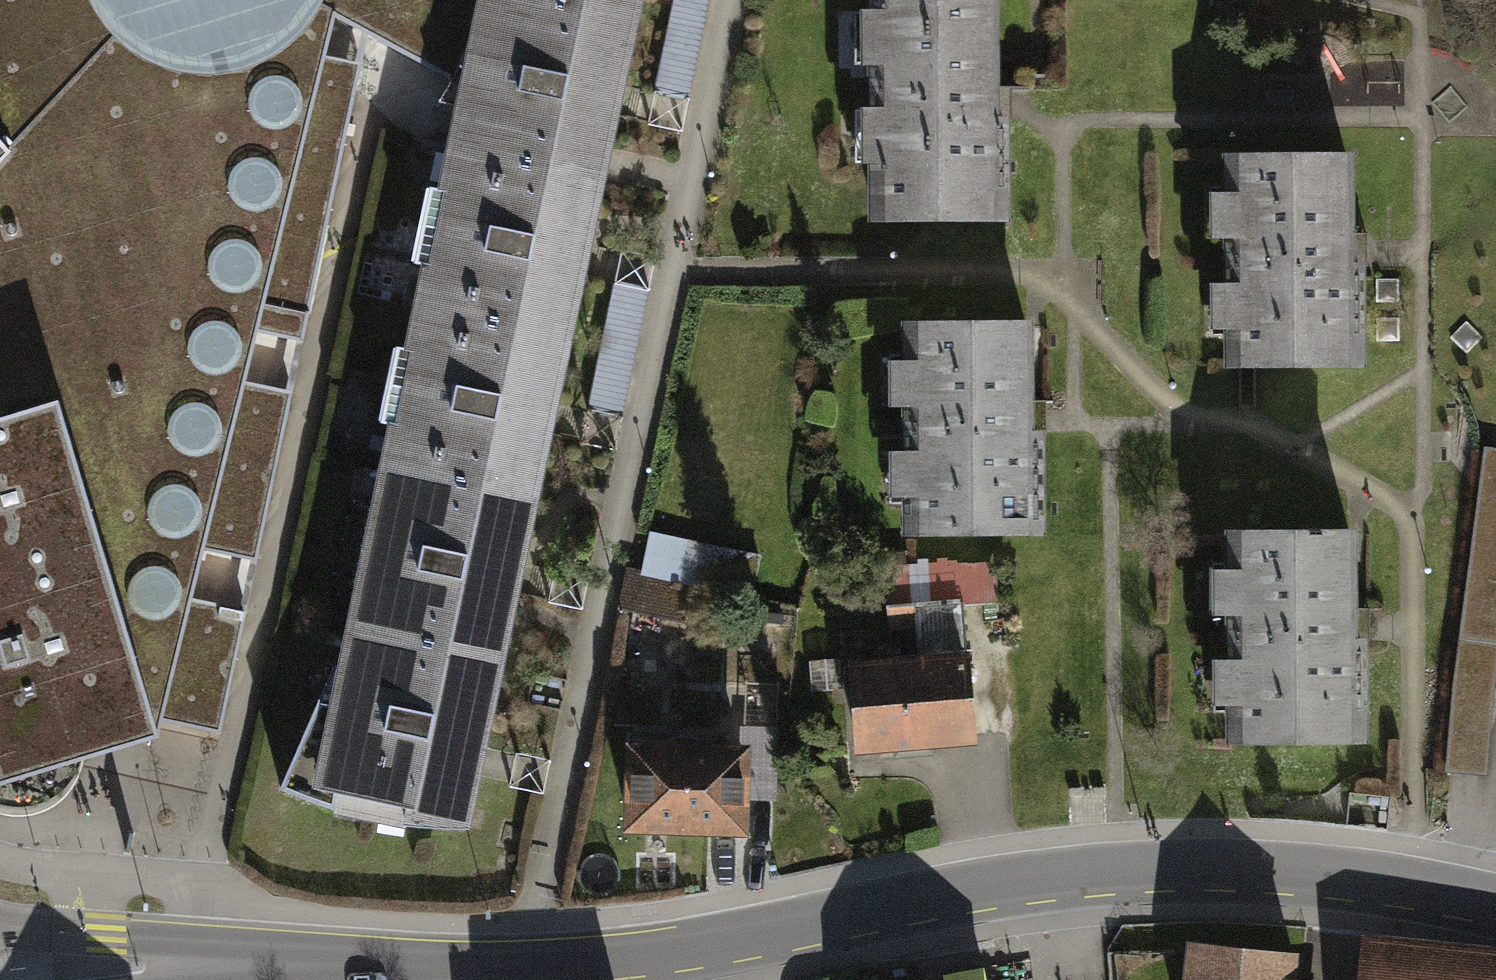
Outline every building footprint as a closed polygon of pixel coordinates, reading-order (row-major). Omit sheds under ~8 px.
[(451,80),(458,65),(464,53),(469,39),(474,23),(478,7),(480,0),(0,0),(0,782),(158,735),(153,719),(157,719),(220,733),(247,609),(192,598),(204,549),(257,561),(292,391),(246,381),(258,332),(303,341),(356,91),(320,82),(328,50),(336,17),(451,80)] [(456,150),(596,179),(600,162),(613,100),(630,20),(535,0),(480,0),(478,7),(474,23),(469,39),(464,53),(458,65),(451,80),(448,83),(473,88),(470,107),(464,107),(460,131),(456,150)] [(630,20),(634,0),(535,0),(630,20)] [(710,0),(674,0),(654,94),(688,101),(710,0)] [(874,13),(875,65),(875,110),(875,163),(876,218),(1003,217),(1003,120),(992,120),(991,0),(874,0),(874,13)] [(875,65),(874,13),(854,13),(855,65),(875,65)] [(875,163),(875,110),(855,111),(856,163),(875,163)] [(430,266),(423,308),(562,338),(579,259),(596,179),(456,150),(446,191),(432,188),(416,263),(430,266)] [(1347,159),(1229,159),(1229,186),(1229,239),(1230,284),(1230,336),(1230,364),(1359,363),(1359,265),(1347,265),(1347,159)] [(1229,239),(1229,186),(1208,186),(1210,239),(1229,239)] [(587,413),(621,420),(649,288),(615,281),(587,413)] [(1230,336),(1230,284),(1210,284),(1210,336),(1230,336)] [(398,424),(389,467),(529,497),(547,417),(562,338),(423,308),(413,349),(399,347),(382,421),(398,424)] [(1026,326),(908,327),(909,354),(909,406),(910,451),(910,503),(910,531),(1038,530),(1037,433),(1027,433),(1026,326)] [(909,406),(909,354),(888,354),(889,406),(909,406)] [(910,503),(910,451),(889,451),(890,504),(910,503)] [(1481,461),(1445,786),(1486,791),(1495,700),(1495,463),(1481,461)] [(364,584),(355,627),(444,646),(441,657),(494,668),(512,579),(529,497),(389,467),(380,509),(391,513),(376,586),(364,584)] [(391,513),(380,509),(364,584),(376,586),(391,513)] [(1308,534),(1232,534),(1232,562),(1232,614),(1233,659),(1233,712),(1233,739),(1361,738),(1361,640),(1350,640),(1349,534),(1322,534),(1322,529),(1308,529),(1308,534)] [(650,533),(642,571),(689,581),(751,594),(759,556),(650,533)] [(960,603),(960,606),(996,600),(996,562),(886,572),(889,609),(894,608),(960,603)] [(1232,614),(1232,562),(1212,562),(1212,614),(1232,614)] [(627,568),(619,606),(681,619),(689,581),(642,571),(627,568)] [(854,669),(859,744),(970,735),(960,606),(960,603),(894,608),(896,625),(915,623),(919,664),(854,669)] [(319,700),(279,787),(307,799),(335,807),(338,790),(365,798),(362,815),(377,817),(381,801),(409,807),(407,823),(436,825),(461,827),(474,762),(494,668),(441,657),(444,646),(355,627),(347,670),(358,672),(351,708),(338,704),(319,700)] [(1233,712),(1233,659),(1212,659),(1213,712),(1233,712)] [(358,672),(347,670),(338,704),(351,708),(358,672)] [(632,749),(630,825),(741,828),(743,752),(632,749)] [(1195,948),(1192,979),(1286,979),(1288,957),(1195,948)] [(1367,967),(1365,979),(1492,979),(1367,967)]
